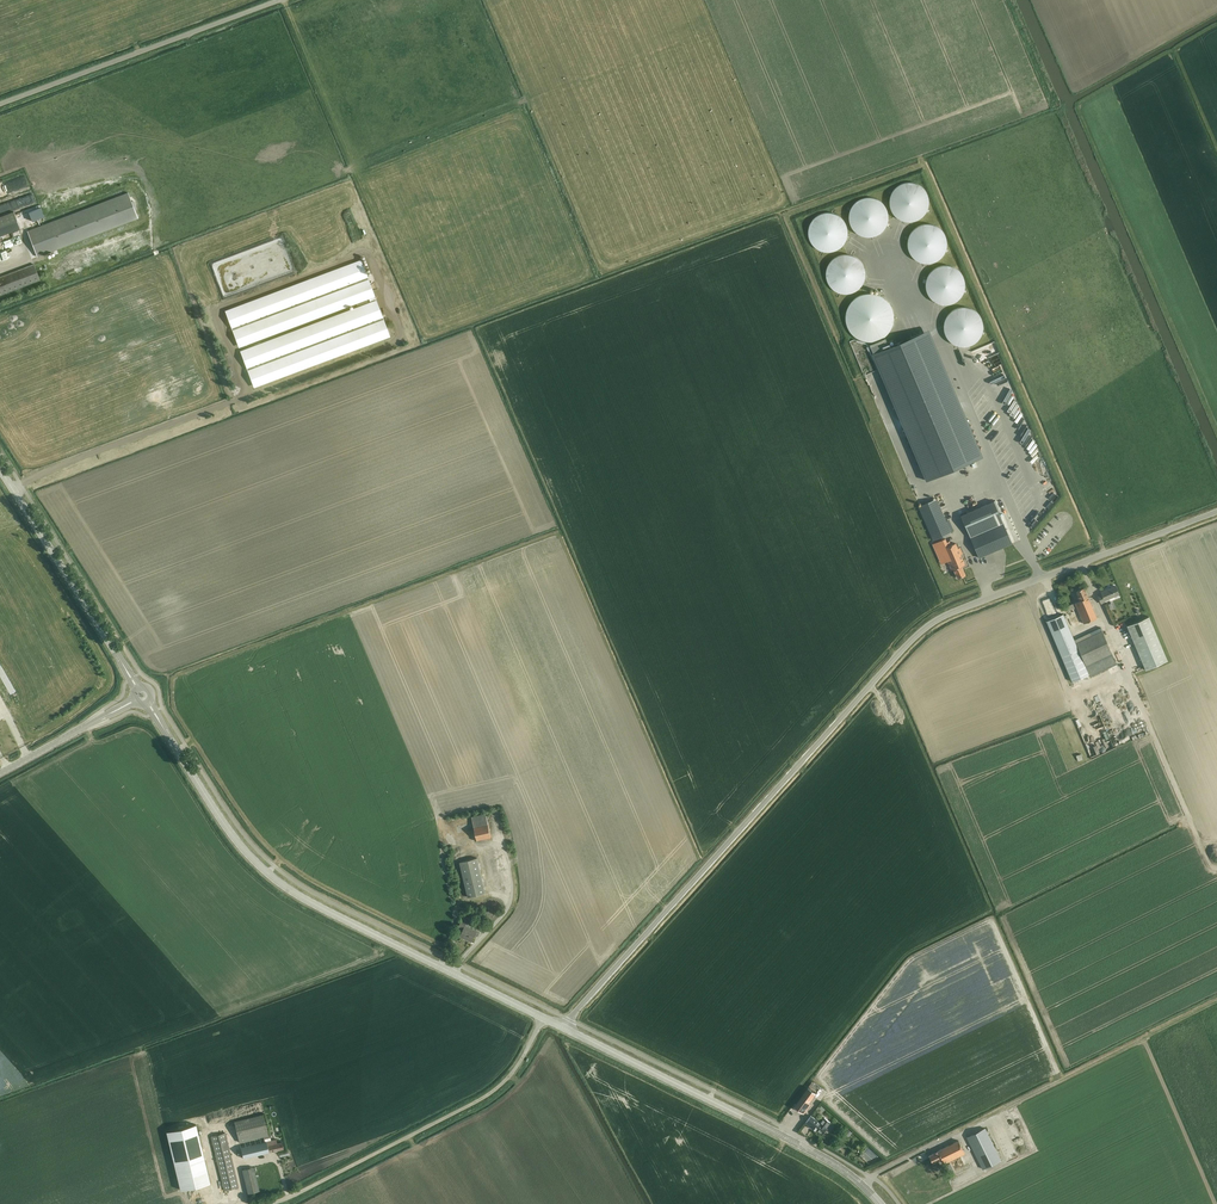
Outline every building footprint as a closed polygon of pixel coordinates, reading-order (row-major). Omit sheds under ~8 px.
[(23,192),(26,200),(33,197),(29,189),(23,192)] [(27,231),(37,257),(138,218),(128,193),(27,231)] [(20,228),(14,212),(0,217),(0,236),(20,228)] [(29,248),(23,235),(8,241),(12,252),(21,248),(22,250),(29,248)] [(10,251),(7,245),(0,248),(0,255),(10,251)] [(227,310),(240,346),(373,296),(360,261),(227,310)] [(0,277),(0,295),(40,280),(34,264),(0,277)] [(242,351),(255,386),(388,337),(375,301),(242,351)] [(919,332),(872,353),(926,479),(974,459),(919,332)] [(977,416),(971,401),(975,400),(974,397),(966,400),(974,418),(977,416)] [(1002,401),(996,403),(1002,419),(1008,416),(1002,401)] [(1035,495),(1042,490),(1038,484),(1031,489),(1035,495)] [(919,506),(934,540),(951,532),(936,498),(919,506)] [(1012,543),(1003,523),(994,501),(961,515),(970,538),(979,558),(1012,543)] [(958,578),(965,575),(961,565),(965,564),(957,545),(949,548),(946,540),(934,546),(939,558),(945,555),(951,569),(953,568),(958,578)] [(1104,600),(1118,594),(1115,586),(1101,591),(1102,594),(1098,595),(1101,603),(1105,602),(1104,600)] [(1084,623),(1097,618),(1088,597),(1084,588),(1076,591),(1080,600),(1075,603),(1084,623)] [(1061,607),(1066,605),(1061,593),(1057,595),(1061,607)] [(1071,682),(1089,675),(1115,664),(1099,625),(1072,636),(1063,614),(1046,621),(1071,682)] [(1127,626),(1145,670),(1167,660),(1149,616),(1127,626)] [(1129,740),(1138,736),(1135,728),(1126,732),(1129,740)] [(471,817),(477,840),(491,837),(486,813),(471,817)] [(460,862),(468,897),(485,893),(477,858),(460,862)] [(478,936),(480,933),(470,927),(471,924),(468,922),(468,921),(464,918),(460,926),(465,928),(460,936),(472,942),(476,935),(478,936)] [(819,1088),(812,1083),(795,1106),(805,1113),(808,1108),(806,1106),(819,1088)] [(269,1152),(284,1149),(282,1142),(277,1143),(276,1139),(271,1140),(265,1114),(234,1121),(243,1158),(269,1152)] [(823,1134),(827,1129),(830,1131),(835,1125),(824,1117),(820,1123),(810,1116),(805,1122),(815,1130),(817,1129),(823,1134)] [(196,1124),(184,1127),(183,1124),(177,1125),(178,1128),(166,1131),(181,1190),(210,1183),(196,1124)] [(982,1168),(1000,1159),(985,1128),(967,1137),(982,1168)] [(1025,1131),(1017,1134),(1020,1141),(1027,1139),(1025,1131)] [(224,1190),(238,1187),(225,1133),(211,1136),(224,1190)] [(958,1140),(929,1155),(932,1163),(942,1158),(945,1163),(964,1153),(958,1140)] [(248,1193),(259,1190),(254,1167),(242,1170),(248,1193)]
